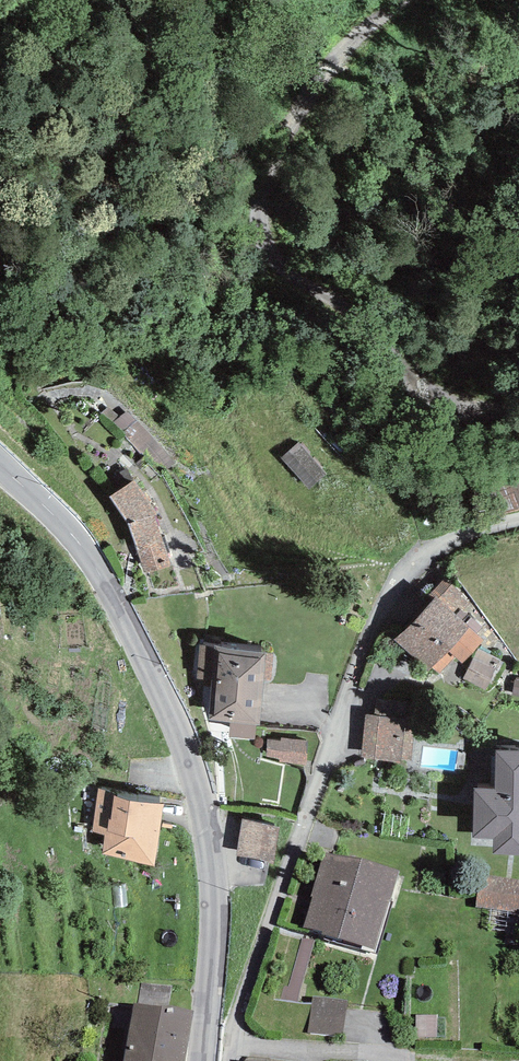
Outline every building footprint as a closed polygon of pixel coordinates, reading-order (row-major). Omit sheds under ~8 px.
[(112,422),(119,416),(107,407),(100,412),(112,422)] [(176,463),(128,408),(119,416),(112,422),(161,476),(176,463)] [(327,473),(300,441),(281,457),(308,489),(327,473)] [(155,515),(135,481),(111,497),(129,524),(144,573),(170,566),(155,515)] [(435,595),(457,616),(470,603),(444,578),(429,594),(433,597),(435,595)] [(433,597),(394,640),(429,671),(432,668),(438,674),(454,656),(462,663),(483,639),(457,616),(435,595),(433,597)] [(219,648),(200,646),(197,679),(211,680),(207,719),(229,722),(228,737),(255,739),(257,725),(260,725),(267,651),(219,647),(219,648)] [(502,662),(478,649),(463,678),(485,692),(502,662)] [(361,759),(411,763),(417,700),(377,697),(375,714),(365,713),(361,759)] [(308,740),(280,738),(280,741),(267,740),(267,757),(279,758),(279,763),(305,764),(308,740)] [(493,854),(518,855),(518,751),(496,750),(494,789),(474,788),(473,837),(494,838),(493,854)] [(102,854),(155,866),(164,804),(97,789),(91,831),(104,834),(102,854)] [(278,826),(243,820),(237,856),(272,862),(278,826)] [(375,949),(398,872),(325,850),(311,896),(313,896),(303,928),(375,949)] [(480,874),(475,908),(518,914),(518,879),(480,874)] [(347,1002),(312,996),(307,1031),(342,1037),(347,1002)] [(133,1002),(124,1060),(185,1060),(193,1012),(133,1002)]
